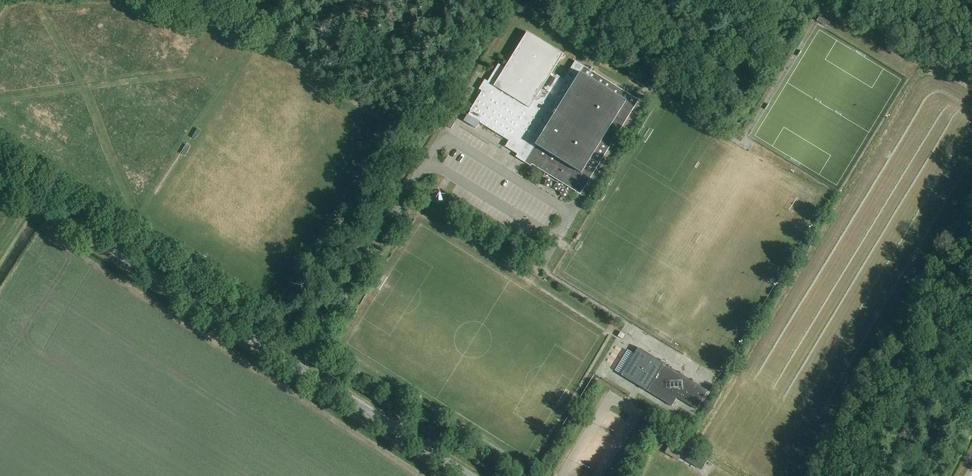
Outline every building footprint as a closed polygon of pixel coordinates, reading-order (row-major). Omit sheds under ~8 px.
[(828,21),(819,16),(816,21),(825,26),(828,21)] [(557,52),(527,34),(505,70),(498,65),(488,83),(485,81),(479,90),(482,92),(468,116),(510,142),(506,148),(518,155),(517,157),(545,173),(546,172),(580,193),(582,190),(583,190),(638,100),(576,62),(564,80),(553,74),(564,56),(557,51),(557,52)] [(530,175),(526,181),(549,195),(552,189),(530,175)] [(435,204),(440,196),(435,193),(430,201),(435,204)] [(666,361),(660,358),(647,350),(640,346),(623,374),(632,379),(649,389),(674,404),(674,403),(678,397),(679,395),(698,407),(709,388),(665,362),(666,361)] [(604,378),(616,357),(611,353),(598,374),(604,378)] [(679,461),(684,452),(671,444),(665,453),(679,461)]
